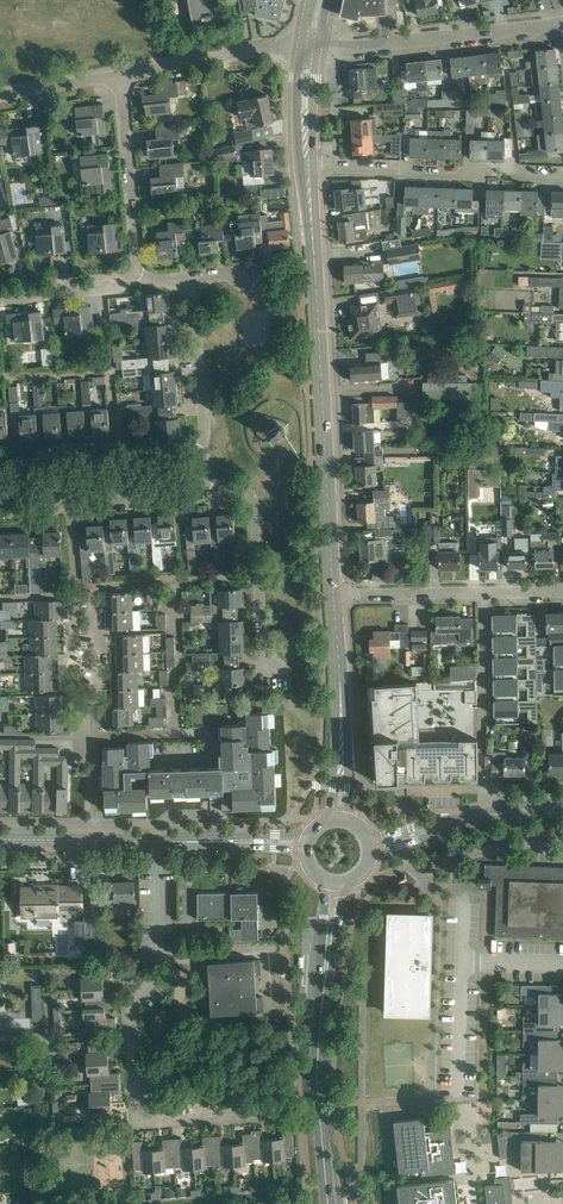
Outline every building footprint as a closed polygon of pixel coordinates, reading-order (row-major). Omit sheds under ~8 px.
[(193,24),(222,19),(219,0),(189,0),(193,24)] [(242,13),(249,12),(246,8),(256,7),(257,13),(280,18),(284,0),(240,0),(242,13)] [(340,15),(359,20),(360,15),(387,14),(386,3),(399,2),(399,0),(343,0),(340,15)] [(419,15),(437,11),(435,0),(416,0),(419,15)] [(174,28),(181,26),(180,20),(173,21),(174,28)] [(526,61),(526,68),(531,68),(557,65),(555,48),(536,50),(537,60),(526,61)] [(501,52),(484,54),(486,72),(503,70),(501,52)] [(467,55),(469,74),(470,82),(487,80),(486,72),(484,54),(467,55)] [(469,74),(467,55),(450,57),(452,76),(469,74)] [(441,58),(424,60),(426,79),(443,77),(441,58)] [(426,79),(424,60),(407,62),(409,81),(416,80),(418,91),(428,90),(426,79)] [(533,84),(540,83),(558,81),(557,65),(531,68),(533,84)] [(362,88),(367,88),(377,88),(376,68),(349,69),(350,81),(346,81),(347,98),(362,97),(362,88)] [(510,72),(512,87),(518,86),(516,71),(510,72)] [(402,89),(401,76),(394,76),(395,89),(402,89)] [(200,78),(176,81),(176,83),(156,85),(157,94),(143,96),(144,105),(146,104),(147,114),(171,111),(169,96),(187,94),(187,87),(201,86),(200,78)] [(520,102),(526,102),(542,100),(560,98),(558,81),(540,83),(541,95),(532,96),(531,93),(525,93),(519,94),(518,86),(512,87),(514,103),(520,102)] [(405,103),(404,100),(403,89),(402,89),(395,89),(393,90),(394,103),(402,103),(405,103)] [(437,105),(451,105),(449,89),(442,90),(442,98),(428,99),(428,106),(437,105)] [(456,89),(449,89),(451,105),(473,104),(472,97),(463,98),(463,96),(456,96),(456,89)] [(497,91),(497,98),(498,103),(506,103),(505,90),(497,91)] [(473,104),(481,104),(481,92),(471,93),(472,97),(473,104)] [(241,100),(238,101),(241,117),(245,116),(247,126),(256,124),(257,125),(273,121),(272,118),(274,118),(272,110),(270,110),(267,94),(251,98),(249,99),(249,96),(241,98),(241,100)] [(417,106),(428,106),(428,99),(428,97),(404,100),(405,103),(405,113),(418,112),(417,106)] [(560,98),(542,100),(543,117),(562,115),(560,98)] [(403,110),(402,103),(394,103),(383,104),(384,112),(403,110)] [(103,104),(75,107),(78,134),(92,133),(93,144),(107,142),(103,104)] [(467,109),(466,122),(474,122),(474,115),(484,115),(484,108),(467,109)] [(412,113),(405,113),(404,149),(410,150),(410,156),(427,156),(427,138),(418,137),(418,129),(412,128),(412,113)] [(545,133),(562,131),(562,123),(562,115),(543,117),(545,133)] [(352,119),(353,137),(372,135),(371,118),(352,119)] [(530,127),(523,128),(522,119),(515,120),(517,136),(531,135),(530,127)] [(13,141),(15,156),(42,152),(38,124),(0,130),(0,143),(13,141)] [(180,135),(179,126),(179,125),(156,128),(157,139),(148,140),(148,144),(148,148),(149,157),(174,154),(172,138),(180,137),(180,135)] [(186,125),(179,126),(180,135),(187,135),(186,125)] [(428,130),(427,138),(427,156),(443,157),(445,128),(444,128),(444,130),(428,130)] [(451,128),(445,128),(443,157),(460,157),(461,139),(451,138),(451,128)] [(231,136),(233,144),(254,140),(251,129),(234,133),(235,136),(231,136)] [(487,158),(488,131),(481,131),(481,139),(471,139),(470,158),(487,158)] [(513,137),(507,137),(504,137),(504,140),(495,140),(495,131),(488,131),(487,158),(504,159),(504,156),(512,157),(512,145),(513,137)] [(520,160),(548,157),(548,150),(562,148),(562,131),(545,133),(536,134),(537,141),(546,140),(547,148),(527,150),(527,152),(519,153),(520,160)] [(401,134),(372,135),(353,137),(354,153),(373,152),(372,142),(391,141),(391,155),(400,155),(401,134)] [(234,145),(214,150),(216,159),(236,155),(234,145)] [(256,150),(241,151),(241,154),(242,161),(242,164),(243,175),(244,184),(244,191),(257,189),(257,183),(264,182),(264,173),(273,172),(271,148),(259,149),(256,150)] [(98,193),(112,191),(108,153),(80,156),(83,183),(97,182),(98,193)] [(184,175),(183,163),(160,166),(161,177),(151,178),(152,186),(152,185),(153,195),(178,192),(176,176),(184,175)] [(361,179),(351,180),(352,189),(362,188),(361,179)] [(48,187),(49,195),(51,204),(57,203),(56,193),(55,186),(48,187)] [(413,213),(421,213),(422,186),(405,186),(405,204),(413,205),(413,213)] [(439,187),(422,186),(421,213),(428,214),(429,205),(438,206),(439,187)] [(261,197),(286,194),(285,187),(260,190),(261,197)] [(349,189),(348,188),(335,190),(336,202),(335,202),(336,207),(337,206),(337,209),(351,208),(351,209),(366,207),(364,187),(362,188),(352,189),(349,189)] [(456,188),(439,187),(438,206),(455,206),(456,188)] [(473,188),(456,188),(455,206),(472,207),(473,188)] [(503,208),(504,189),(487,189),(486,217),(503,217),(504,208),(503,208)] [(520,190),(504,189),(503,208),(504,208),(503,217),(503,220),(510,220),(510,208),(520,209),(520,190)] [(538,191),(520,190),(520,209),(520,215),(544,216),(545,196),(538,196),(538,191)] [(551,216),(561,217),(562,217),(562,192),(552,191),(552,203),(551,207),(551,216)] [(366,229),(368,228),(366,211),(343,214),(344,221),(339,222),(341,241),(354,240),(354,239),(367,238),(366,229)] [(14,212),(9,213),(10,217),(14,230),(19,229),(14,212)] [(261,221),(263,241),(263,243),(270,242),(271,247),(282,245),(282,244),(289,243),(288,229),(290,229),(288,212),(281,213),(282,222),(261,224),(261,221)] [(251,214),(252,221),(239,222),(239,215),(230,216),(232,229),(235,229),(237,249),(256,247),(256,242),(263,241),(261,221),(260,213),(251,214)] [(396,232),(404,237),(405,217),(397,216),(396,232)] [(10,217),(0,220),(0,262),(19,257),(11,231),(14,230),(10,217)] [(186,241),(184,221),(168,223),(169,230),(157,232),(159,257),(178,255),(177,242),(186,241)] [(118,250),(115,222),(87,225),(90,253),(118,250)] [(218,238),(224,238),(223,226),(223,223),(201,225),(203,239),(199,240),(200,253),(219,251),(218,238)] [(66,252),(65,240),(64,224),(36,227),(39,254),(66,252)] [(553,226),(544,225),(543,240),(553,241),(553,226)] [(454,229),(455,235),(467,233),(466,227),(454,229)] [(499,234),(503,234),(503,228),(488,227),(488,234),(492,234),(492,235),(499,236),(499,234)] [(394,239),(387,240),(388,248),(387,248),(390,264),(421,259),(418,243),(400,246),(399,238),(394,239)] [(73,240),(72,240),(65,241),(66,250),(73,249),(74,249),(73,240)] [(541,242),(541,249),(562,250),(562,242),(541,241),(541,242)] [(364,281),(385,281),(384,261),(345,262),(345,282),(364,282),(364,281)] [(552,277),(519,276),(518,284),(552,286),(552,277)] [(473,278),(429,286),(430,292),(428,292),(431,312),(438,311),(435,291),(446,289),(447,293),(454,292),(453,287),(474,284),(473,278)] [(396,317),(422,313),(421,310),(418,286),(388,290),(380,291),(380,292),(381,300),(382,303),(382,304),(393,302),(395,314),(396,317)] [(160,292),(158,292),(158,293),(143,294),(145,309),(133,311),(133,319),(162,317),(164,317),(164,309),(168,308),(166,292),(160,293),(160,292)] [(353,319),(348,320),(350,336),(353,338),(373,335),(372,331),(382,329),(381,322),(378,304),(377,302),(360,304),(351,306),(353,319)] [(523,311),(531,312),(531,302),(524,302),(523,302),(523,310),(523,311)] [(541,304),(541,312),(542,312),(553,313),(554,305),(542,304),(541,304)] [(91,305),(63,308),(53,309),(55,323),(65,321),(67,335),(94,332),(91,305)] [(6,314),(7,322),(14,321),(16,341),(44,338),(41,310),(6,314)] [(122,321),(121,312),(109,313),(110,322),(118,321),(122,321)] [(541,312),(525,312),(525,322),(553,323),(553,313),(542,312),(541,312)] [(131,328),(146,326),(148,342),(171,340),(169,323),(165,324),(164,317),(162,317),(133,319),(131,320),(131,328)] [(172,355),(171,340),(148,342),(149,357),(136,358),(137,367),(166,364),(169,363),(168,356),(172,355)] [(528,345),(527,355),(547,356),(562,357),(562,346),(528,345)] [(489,356),(498,363),(505,354),(497,347),(489,356)] [(389,377),(388,361),(387,351),(366,353),(367,363),(350,364),(352,381),(382,378),(389,377)] [(103,363),(102,354),(94,355),(94,364),(103,363)] [(123,368),(123,376),(136,375),(143,374),(144,389),(153,388),(153,389),(176,387),(174,370),(170,371),(169,363),(166,364),(137,367),(123,368)] [(476,383),(466,382),(467,375),(429,374),(429,382),(423,381),(423,397),(475,399),(476,383)] [(541,380),(540,388),(550,388),(550,397),(562,397),(562,380),(541,379),(541,380)] [(88,380),(80,381),(83,410),(85,426),(92,425),(93,433),(110,432),(109,420),(108,408),(91,409),(88,380)] [(64,383),(56,383),(58,397),(66,396),(64,383)] [(40,385),(32,386),(34,399),(42,399),(40,385)] [(17,387),(9,388),(12,422),(13,434),(21,433),(21,439),(38,438),(37,430),(36,415),(35,415),(19,417),(17,387)] [(153,389),(155,404),(139,406),(126,407),(118,408),(119,416),(127,415),(171,411),(173,411),(173,403),(177,402),(176,387),(153,389)] [(374,407),(396,406),(396,395),(385,396),(373,396),(373,402),(353,403),(354,423),(375,422),(374,407)] [(66,403),(58,404),(59,413),(61,428),(68,427),(69,435),(86,434),(85,426),(83,410),(67,412),(66,403)] [(8,435),(7,424),(6,411),(6,405),(0,406),(0,436),(8,435)] [(43,406),(34,406),(35,415),(36,415),(37,430),(44,429),(45,437),(62,436),(61,428),(59,413),(43,414),(43,406)] [(174,435),(174,434),(180,434),(179,418),(174,418),(173,411),(171,411),(127,415),(128,423),(128,424),(155,421),(157,436),(172,435),(174,435)] [(534,412),(534,420),(548,421),(547,430),(562,430),(562,413),(534,412)] [(275,422),(268,430),(269,433),(276,439),(279,439),(286,431),(285,428),(278,422),(275,422)] [(382,447),(382,443),(374,443),(373,430),(354,431),(355,450),(365,449),(365,457),(383,456),(383,452),(416,451),(416,446),(382,447)] [(499,438),(499,437),(499,436),(499,435),(498,434),(497,433),(496,433),(495,433),(494,433),(493,433),(492,433),(492,434),(491,434),(491,435),(490,436),(490,437),(490,438),(490,439),(491,440),(492,441),(493,442),(494,442),(495,442),(496,442),(497,441),(498,441),(498,440),(499,440),(499,439),(499,438)] [(527,446),(513,446),(512,454),(545,455),(545,447),(527,446)] [(385,455),(385,460),(385,464),(393,463),(393,460),(396,459),(396,464),(408,464),(408,459),(408,454),(403,455),(385,455)] [(383,456),(365,457),(365,465),(356,465),(357,484),(376,483),(375,469),(384,469),(383,456)] [(476,468),(476,467),(477,459),(469,458),(469,467),(476,468)] [(501,470),(468,468),(468,496),(478,496),(478,486),(501,485),(501,470)] [(525,500),(530,500),(557,499),(558,489),(562,489),(562,472),(555,472),(555,473),(552,473),(551,485),(544,486),(544,491),(525,491),(525,500)] [(394,526),(395,528),(400,527),(399,520),(393,520),(393,516),(391,516),(391,507),(385,507),(385,501),(390,501),(389,489),(373,490),(373,501),(358,502),(359,522),(368,521),(368,527),(377,526),(377,527),(394,526)] [(159,524),(151,524),(152,540),(153,547),(161,546),(177,545),(176,526),(175,514),(158,515),(158,521),(159,524)] [(210,524),(211,540),(213,570),(221,569),(219,540),(235,538),(233,514),(216,515),(217,524),(210,524)] [(135,526),(128,526),(128,542),(129,548),(137,548),(136,542),(152,540),(151,524),(151,522),(151,516),(134,517),(134,523),(135,526)] [(193,524),(185,524),(186,536),(187,548),(195,548),(195,542),(211,540),(210,524),(210,522),(209,516),(192,517),(193,524)] [(111,528),(104,528),(105,549),(106,573),(107,573),(115,573),(112,544),(128,542),(128,526),(127,518),(110,519),(111,528)] [(502,518),(502,535),(512,534),(512,518),(502,518)] [(544,543),(531,544),(531,560),(535,560),(536,566),(554,566),(553,554),(553,552),(552,543),(559,543),(559,524),(552,524),(552,532),(544,532),(544,543)] [(87,532),(79,533),(81,557),(89,556),(89,550),(105,549),(104,528),(103,526),(103,525),(86,526),(87,532)] [(438,525),(430,525),(430,542),(439,542),(438,525)] [(387,558),(386,547),(404,545),(403,528),(375,530),(376,539),(360,540),(362,560),(387,558)] [(44,539),(36,539),(38,583),(39,591),(47,591),(47,582),(46,555),(61,554),(60,539),(61,539),(61,537),(60,537),(60,531),(44,532),(44,539)] [(39,591),(38,583),(36,539),(29,539),(29,532),(12,533),(14,556),(29,556),(29,558),(27,558),(27,566),(29,566),(31,592),(39,591)] [(14,556),(12,533),(0,534),(0,557),(14,556)] [(501,536),(475,537),(475,553),(480,553),(480,568),(498,567),(498,553),(502,552),(501,536)] [(527,566),(527,555),(526,551),(526,539),(518,539),(518,552),(507,552),(508,567),(527,566)] [(439,568),(460,568),(459,551),(458,542),(439,542),(439,568)] [(161,553),(153,554),(154,562),(154,567),(154,570),(155,570),(162,569),(161,553)] [(196,555),(187,555),(189,572),(197,571),(196,555)] [(137,556),(129,556),(130,572),(131,572),(138,571),(137,556)] [(90,564),(82,564),(83,580),(91,579),(90,568),(90,564)] [(191,605),(191,606),(191,614),(237,613),(237,605),(242,604),(241,588),(235,589),(235,588),(233,588),(233,589),(218,589),(218,604),(191,605)] [(163,598),(162,590),(147,591),(148,598),(163,598)] [(105,593),(106,611),(132,610),(131,592),(105,593)] [(56,619),(62,619),(61,600),(35,601),(36,619),(56,618),(56,619)] [(3,609),(0,609),(0,620),(1,620),(4,620),(4,609),(18,609),(18,601),(3,602),(3,609)] [(106,611),(106,629),(133,628),(133,629),(141,629),(140,610),(132,610),(106,611)] [(517,623),(526,623),(527,636),(536,635),(535,614),(526,614),(526,612),(517,613),(517,614),(492,615),(492,628),(508,628),(508,631),(503,631),(503,636),(517,636),(517,623)] [(559,612),(559,613),(547,614),(547,630),(550,629),(550,636),(562,636),(562,612),(559,612)] [(166,613),(158,613),(158,629),(166,628),(166,613)] [(237,613),(191,614),(191,622),(219,621),(219,637),(243,636),(242,620),(238,620),(237,613)] [(437,630),(430,630),(431,638),(431,644),(448,644),(448,642),(460,642),(460,645),(465,645),(473,645),(473,618),(465,618),(460,618),(460,615),(436,616),(437,630)] [(57,637),(56,619),(56,618),(36,619),(30,619),(30,637),(57,637)] [(16,620),(4,620),(1,620),(1,628),(16,627),(16,620)] [(399,646),(409,646),(408,624),(395,624),(396,631),(374,632),(374,638),(371,639),(371,649),(375,649),(375,656),(390,656),(390,639),(399,638),(399,646)] [(413,640),(426,640),(427,640),(427,630),(411,631),(411,640),(413,640)] [(142,634),(128,634),(116,635),(117,653),(143,652),(142,634)] [(503,657),(517,657),(517,645),(527,644),(527,657),(536,657),(536,645),(536,635),(527,636),(517,636),(503,636),(492,636),(492,649),(508,649),(509,652),(503,652),(503,657)] [(166,637),(167,652),(174,651),(174,636),(166,637)] [(192,653),(193,662),(239,660),(239,652),(243,652),(243,636),(219,637),(220,652),(192,653)] [(30,637),(31,655),(51,654),(51,655),(57,654),(57,637),(30,637)] [(426,643),(426,640),(413,640),(413,643),(412,643),(413,648),(427,648),(427,643),(426,643)] [(550,645),(536,645),(536,657),(536,670),(545,669),(544,657),(554,657),(554,669),(562,669),(562,644),(550,645)] [(174,651),(167,652),(167,667),(175,666),(174,651)] [(117,653),(117,670),(117,671),(137,670),(143,670),(143,652),(117,653)] [(25,655),(26,674),(52,673),(51,655),(51,654),(31,655),(25,655)] [(509,679),(518,679),(518,666),(527,666),(527,678),(537,678),(536,670),(536,657),(527,657),(517,657),(503,657),(493,657),(493,671),(509,671),(509,679)] [(239,660),(193,662),(193,670),(220,669),(221,683),(193,684),(194,694),(223,693),(223,684),(236,684),(238,684),(238,683),(244,683),(244,667),(239,667),(239,660)] [(462,665),(450,666),(451,680),(463,679),(462,665)] [(426,674),(426,667),(411,668),(412,675),(426,674)] [(168,684),(167,669),(160,669),(160,684),(168,684)] [(554,694),(562,694),(562,669),(554,669),(545,669),(536,670),(537,678),(537,695),(545,694),(545,681),(554,681),(554,694)] [(111,671),(112,689),(138,688),(137,670),(117,671),(117,670),(111,671)] [(52,690),(52,673),(26,674),(26,691),(52,690)] [(537,678),(527,678),(518,679),(509,679),(493,679),(493,692),(509,692),(510,700),(518,700),(518,687),(527,687),(528,700),(537,699),(537,695),(537,678)] [(476,683),(372,686),(378,782),(399,780),(399,772),(407,772),(407,778),(478,776),(476,683)] [(112,689),(112,706),(112,707),(133,706),(138,706),(138,688),(112,689)] [(1,711),(9,710),(8,695),(1,696),(1,711)] [(63,713),(62,695),(36,695),(36,714),(63,713)] [(151,698),(151,705),(162,705),(166,705),(166,697),(151,698)] [(510,713),(510,722),(519,722),(519,709),(528,709),(528,722),(537,722),(537,699),(528,700),(518,700),(510,700),(493,700),(494,714),(510,713)] [(133,724),(133,706),(112,707),(112,706),(106,707),(107,725),(133,724)] [(224,766),(221,766),(150,769),(150,755),(154,755),(153,741),(150,742),(149,741),(128,742),(128,754),(124,754),(124,746),(103,747),(104,775),(100,775),(100,789),(104,789),(105,809),(106,809),(106,813),(119,813),(119,809),(147,808),(146,787),(132,787),(132,775),(150,775),(150,795),(174,794),(174,798),(187,798),(187,794),(210,793),(210,797),(223,796),(223,801),(224,801),(224,810),(222,810),(222,811),(233,810),(233,807),(262,806),(262,810),(275,810),(275,805),(276,805),(274,762),(278,762),(278,749),(274,749),(274,748),(270,748),(269,726),(273,726),(272,712),(268,713),(268,712),(257,712),(247,712),(248,723),(222,724),(222,725),(218,725),(219,738),(223,738),(224,766)] [(36,714),(37,732),(63,731),(63,713),(36,714)] [(5,733),(10,733),(20,733),(19,725),(4,726),(5,733)] [(490,739),(498,739),(499,726),(490,726),(490,739)] [(562,732),(562,754),(549,754),(549,760),(549,772),(562,772),(562,732)] [(19,811),(20,783),(20,756),(20,747),(35,747),(35,740),(20,739),(11,739),(11,748),(10,783),(0,783),(0,811),(19,811)] [(20,783),(19,811),(43,811),(43,784),(44,784),(44,764),(44,756),(58,756),(59,756),(59,755),(59,748),(35,747),(35,756),(34,784),(20,783)] [(493,751),(492,775),(504,775),(504,774),(525,774),(525,757),(505,757),(505,751),(493,751)] [(43,784),(43,811),(67,812),(68,756),(59,755),(59,756),(58,756),(58,764),(58,784),(44,784),(43,784)] [(537,865),(485,863),(484,878),(478,877),(478,884),(497,885),(495,924),(495,935),(500,935),(562,937),(562,866),(537,865)] [(109,893),(101,893),(101,908),(115,908),(115,904),(126,903),(126,908),(137,908),(137,899),(135,899),(135,881),(114,881),(114,887),(114,893),(109,893)] [(22,888),(23,916),(36,915),(36,909),(58,908),(58,911),(82,911),(82,891),(68,891),(68,887),(58,887),(58,886),(43,886),(43,888),(22,888)] [(236,892),(197,892),(198,919),(241,918),(242,928),(230,929),(231,941),(259,939),(257,918),(258,918),(258,908),(259,908),(259,903),(258,903),(258,891),(243,892),(243,887),(242,886),(237,886),(236,888),(236,892)] [(429,968),(431,915),(412,915),(412,920),(408,920),(408,917),(408,916),(407,916),(407,915),(406,915),(405,915),(398,914),(397,914),(396,915),(395,916),(395,917),(394,957),(393,957),(392,958),(392,959),(391,959),(391,960),(391,961),(391,962),(392,963),(393,963),(394,964),(394,965),(388,965),(386,1013),(405,1013),(405,1007),(409,1007),(409,1010),(409,1011),(410,1011),(410,1012),(411,1013),(412,1013),(425,1013),(426,1013),(427,1013),(427,1012),(428,1011),(428,1004),(428,1003),(428,1002),(427,1001),(426,1001),(425,1001),(423,1001),(423,973),(429,973),(429,968)] [(94,937),(94,920),(84,920),(75,920),(75,944),(86,944),(86,937),(94,937)] [(2,942),(2,957),(16,957),(15,941),(2,942)] [(260,959),(208,962),(208,974),(201,974),(203,1013),(211,1013),(211,1015),(263,1011),(262,996),(256,996),(255,974),(261,974),(260,959)] [(81,989),(103,987),(102,977),(112,976),(112,966),(83,968),(84,978),(81,978),(81,989)] [(41,984),(31,985),(33,1007),(43,1007),(41,984)] [(539,1008),(562,1008),(562,993),(558,993),(558,985),(521,985),(521,994),(539,994),(539,1008)] [(82,1008),(83,1009),(105,1008),(115,1007),(114,997),(104,998),(103,987),(81,989),(82,1000),(85,1000),(86,1008),(82,1008)] [(105,1017),(105,1008),(83,1009),(83,1020),(87,1019),(87,1029),(116,1027),(115,1017),(105,1017)] [(539,1008),(539,1022),(523,1022),(523,1031),(558,1031),(558,1023),(562,1023),(562,1008),(539,1008)] [(538,1054),(562,1054),(562,1038),(558,1038),(558,1031),(523,1031),(523,1040),(538,1040),(538,1054)] [(86,1064),(108,1062),(108,1052),(117,1051),(117,1041),(88,1043),(89,1052),(85,1052),(86,1064)] [(50,1061),(54,1061),(58,1061),(57,1050),(50,1051),(50,1061)] [(557,1077),(558,1069),(562,1069),(562,1054),(538,1054),(538,1068),(523,1067),(523,1069),(523,1073),(523,1074),(523,1076),(557,1077)] [(90,1074),(90,1084),(120,1082),(119,1072),(109,1073),(108,1062),(86,1064),(87,1074),(90,1074)] [(26,1076),(33,1075),(32,1065),(24,1066),(26,1076)] [(538,1099),(562,1100),(562,1084),(557,1084),(557,1077),(523,1076),(523,1085),(538,1086),(538,1099)] [(120,1082),(90,1084),(91,1092),(88,1092),(89,1104),(111,1102),(110,1092),(120,1091),(120,1082)] [(77,1101),(77,1094),(65,1095),(65,1102),(77,1101)] [(538,1099),(538,1113),(520,1113),(520,1123),(557,1123),(557,1115),(562,1115),(562,1100),(538,1099)] [(92,1114),(93,1124),(122,1122),(122,1112),(112,1113),(111,1102),(89,1104),(89,1114),(92,1114)] [(34,1107),(24,1108),(25,1120),(35,1119),(34,1107)] [(399,1166),(389,1167),(389,1173),(421,1170),(422,1177),(453,1173),(450,1146),(453,1145),(451,1129),(425,1131),(423,1117),(394,1121),(399,1166)] [(283,1138),(272,1138),(274,1160),(285,1159),(285,1156),(294,1156),(292,1127),(282,1128),(283,1138)] [(262,1161),(274,1160),(272,1138),(262,1139),(261,1129),(251,1130),(252,1133),(253,1161),(254,1161),(254,1158),(262,1158),(262,1161)] [(32,1130),(22,1131),(23,1142),(33,1141),(32,1130)] [(507,1157),(504,1131),(504,1130),(497,1131),(499,1144),(500,1158),(507,1157)] [(253,1161),(252,1133),(242,1133),(243,1143),(233,1144),(234,1165),(245,1165),(245,1162),(253,1161)] [(223,1166),(234,1165),(233,1144),(222,1145),(222,1135),(212,1136),(214,1163),(222,1163),(223,1166)] [(214,1163),(212,1136),(202,1136),(203,1146),(193,1147),(194,1168),(205,1167),(205,1164),(214,1163)] [(174,1166),(172,1138),(163,1139),(163,1149),(153,1149),(154,1171),(165,1170),(165,1167),(174,1166)] [(194,1168),(193,1147),(182,1148),(182,1138),(172,1138),(174,1166),(183,1166),(183,1169),(194,1168)] [(143,1172),(154,1171),(153,1149),(143,1150),(142,1140),(132,1141),(134,1169),(143,1169),(143,1172)] [(547,1170),(562,1170),(562,1141),(547,1140),(521,1140),(521,1170),(547,1170)] [(40,1142),(30,1143),(31,1153),(41,1152),(40,1142)] [(95,1188),(123,1187),(122,1153),(94,1154),(95,1188)] [(509,1183),(510,1183),(509,1176),(495,1178),(496,1184),(485,1185),(487,1203),(512,1203),(509,1183)] [(454,1179),(397,1185),(399,1203),(457,1203),(454,1179)] [(215,1192),(215,1183),(207,1184),(207,1193),(215,1192)] [(166,1186),(166,1195),(174,1195),(174,1186),(166,1186)]
